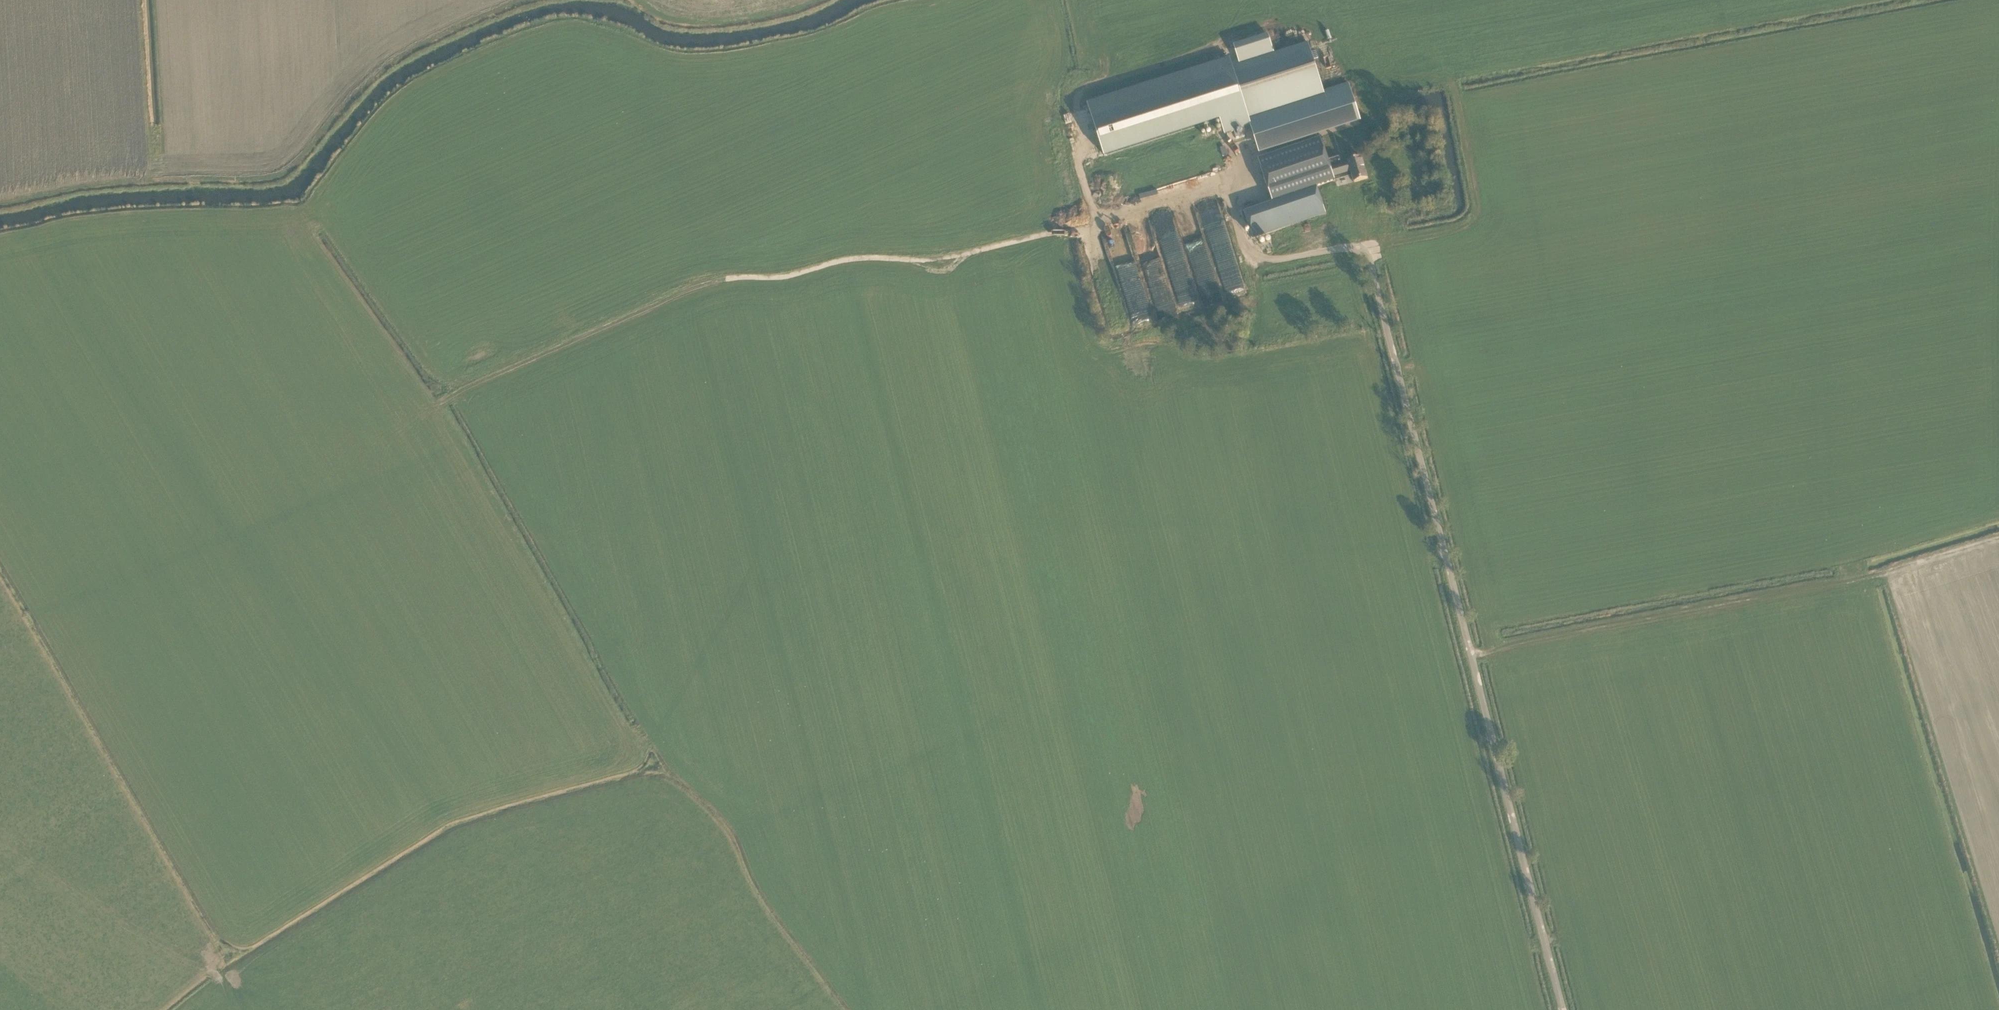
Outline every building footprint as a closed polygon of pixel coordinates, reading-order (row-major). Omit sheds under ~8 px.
[(1240,64),(1275,53),(1268,34),(1234,45),(1239,61),(1240,64)] [(1308,42),(1275,53),(1240,64),(1239,61),(1230,63),(1248,119),(1324,94),(1308,42)] [(1228,59),(1089,105),(1105,156),(1220,119),(1225,135),(1251,127),(1248,119),(1230,63),(1228,59)] [(1349,86),(1340,89),(1324,94),(1248,119),(1251,127),(1259,155),(1361,122),(1349,86)] [(1328,160),(1321,139),(1258,160),(1273,202),(1317,187),(1328,184),(1325,175),(1332,172),(1328,160)] [(1328,184),(1352,175),(1354,182),(1368,178),(1361,158),(1348,162),(1341,164),(1339,157),(1328,160),(1332,172),(1325,175),(1328,184)] [(1273,202),(1246,212),(1255,237),(1326,212),(1317,187),(1273,202)] [(1062,233),(1075,230),(1074,224),(1061,228),(1062,233)] [(1224,261),(1233,261),(1234,254),(1224,253),(1224,261)] [(1197,290),(1179,293),(1181,310),(1199,308),(1197,290)]
